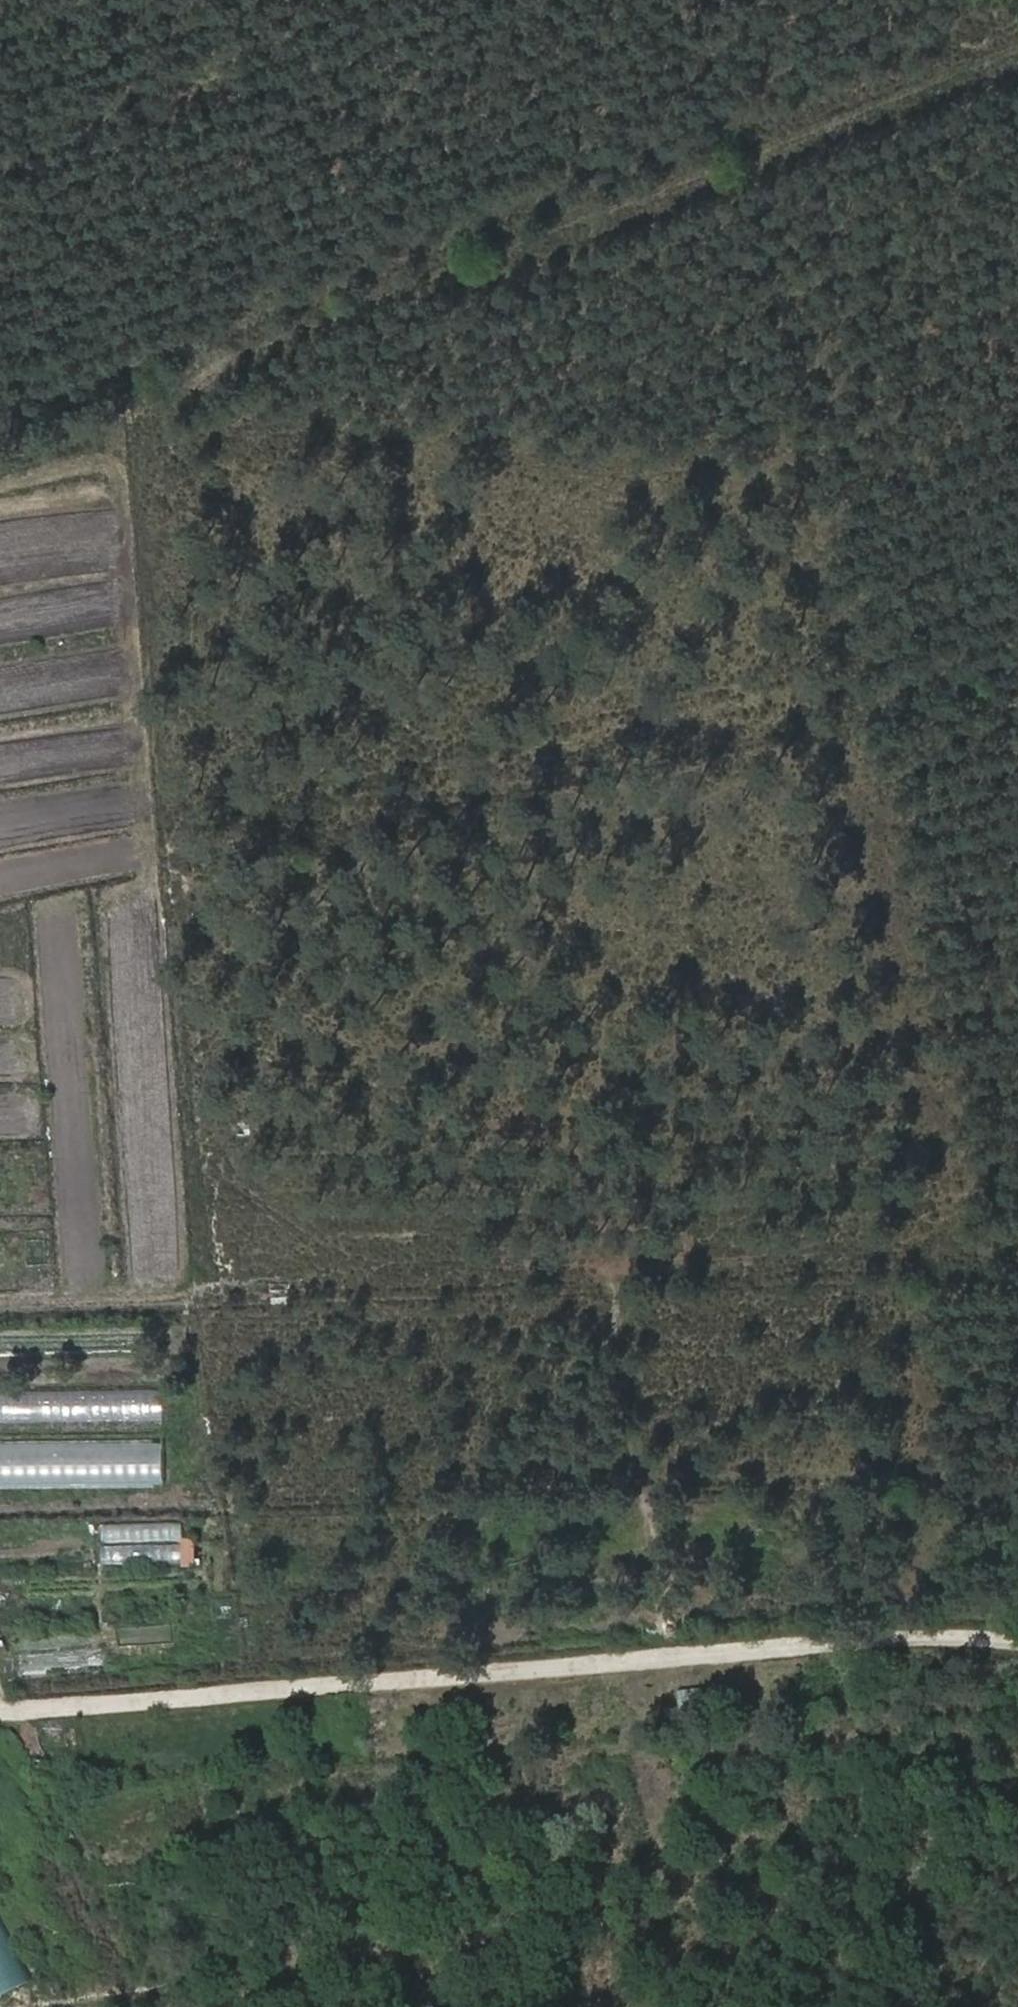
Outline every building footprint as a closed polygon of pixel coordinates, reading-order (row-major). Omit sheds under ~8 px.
[(0,1390),(0,1419),(165,1419),(165,1390),(0,1390)] [(165,1484),(165,1440),(0,1439),(0,1483),(165,1484)] [(185,1536),(185,1522),(105,1521),(105,1560),(193,1561),(194,1537),(185,1536)] [(31,1982),(0,1920),(0,1995),(31,1982)]
